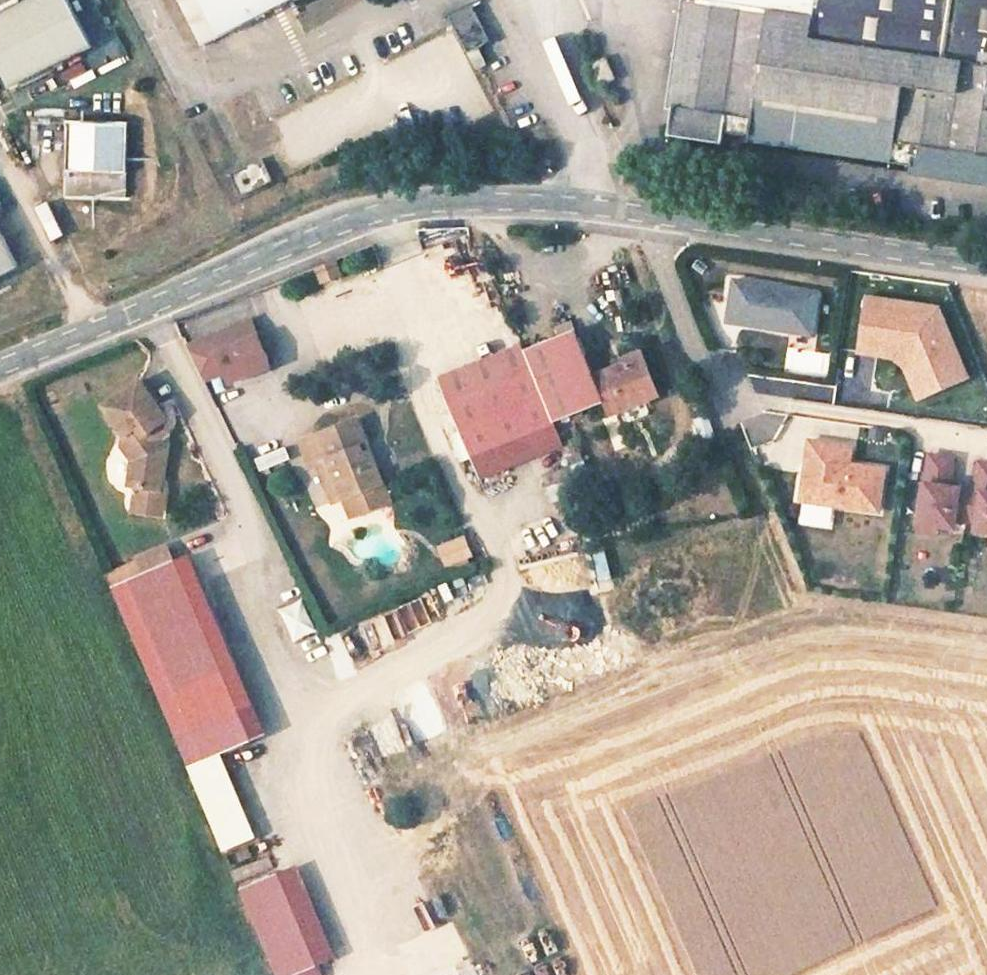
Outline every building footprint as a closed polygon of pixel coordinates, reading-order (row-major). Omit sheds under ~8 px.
[(63,0),(24,0),(0,13),(0,75),(6,86),(86,43),(63,0)] [(198,49),(295,0),(174,0),(198,49)] [(693,52),(678,50),(671,101),(677,102),(673,128),(726,136),(728,124),(752,128),(751,134),(916,159),(919,139),(986,149),(986,0),(701,0),(693,52)] [(701,0),(686,0),(678,50),(693,52),(701,0)] [(617,80),(610,62),(590,71),(597,88),(617,80)] [(125,195),(125,120),(64,120),(64,195),(125,195)] [(272,175),(261,153),(227,169),(239,191),(272,175)] [(0,231),(0,276),(19,266),(0,231)] [(336,260),(317,268),(322,282),(342,274),(336,260)] [(790,288),(734,280),(728,316),(743,319),(742,325),(814,335),(816,319),(813,318),(817,295),(790,291),(790,288)] [(967,377),(938,309),(868,298),(862,340),(911,347),(931,393),(967,377)] [(253,320),(189,345),(203,381),(226,371),(230,382),(271,365),(253,320)] [(552,417),(599,399),(604,411),(655,390),(638,347),(620,353),(623,362),(589,375),(581,354),(570,328),(524,347),(552,417)] [(931,393),(911,347),(862,340),(860,352),(895,358),(905,366),(919,398),(931,393)] [(523,342),(438,374),(467,449),(552,417),(524,347),(523,342)] [(122,431),(135,449),(138,447),(135,469),(144,471),(164,474),(170,435),(168,434),(169,425),(166,421),(162,416),(169,410),(142,374),(107,403),(126,428),(122,431)] [(310,469),(327,505),(348,495),(384,476),(356,415),(298,443),(290,447),(302,473),(310,469)] [(851,447),(809,441),(803,487),(820,490),(818,503),(879,512),(885,470),(849,465),(851,447)] [(288,447),(257,458),(261,470),(292,460),(288,447)] [(980,462),(976,491),(951,487),(944,486),(945,479),(952,480),(955,459),(930,455),(921,523),(937,525),(955,527),(956,518),(978,521),(976,530),(986,532),(986,463),(980,462)] [(164,474),(144,471),(142,480),(146,489),(148,495),(157,496),(161,492),(168,485),(170,475),(164,474)] [(384,476),(348,495),(357,512),(393,495),(384,476)] [(820,490),(803,487),(801,501),(818,503),(820,490)] [(936,533),(937,525),(921,523),(920,531),(936,533)] [(439,546),(449,567),(478,555),(468,533),(439,546)] [(120,614),(155,698),(221,672),(175,561),(109,586),(120,614)] [(297,641),(319,631),(304,599),(282,609),(297,641)] [(173,739),(207,819),(229,811),(194,730),(173,739)] [(296,862),(240,885),(274,965),(329,942),(296,862)]
